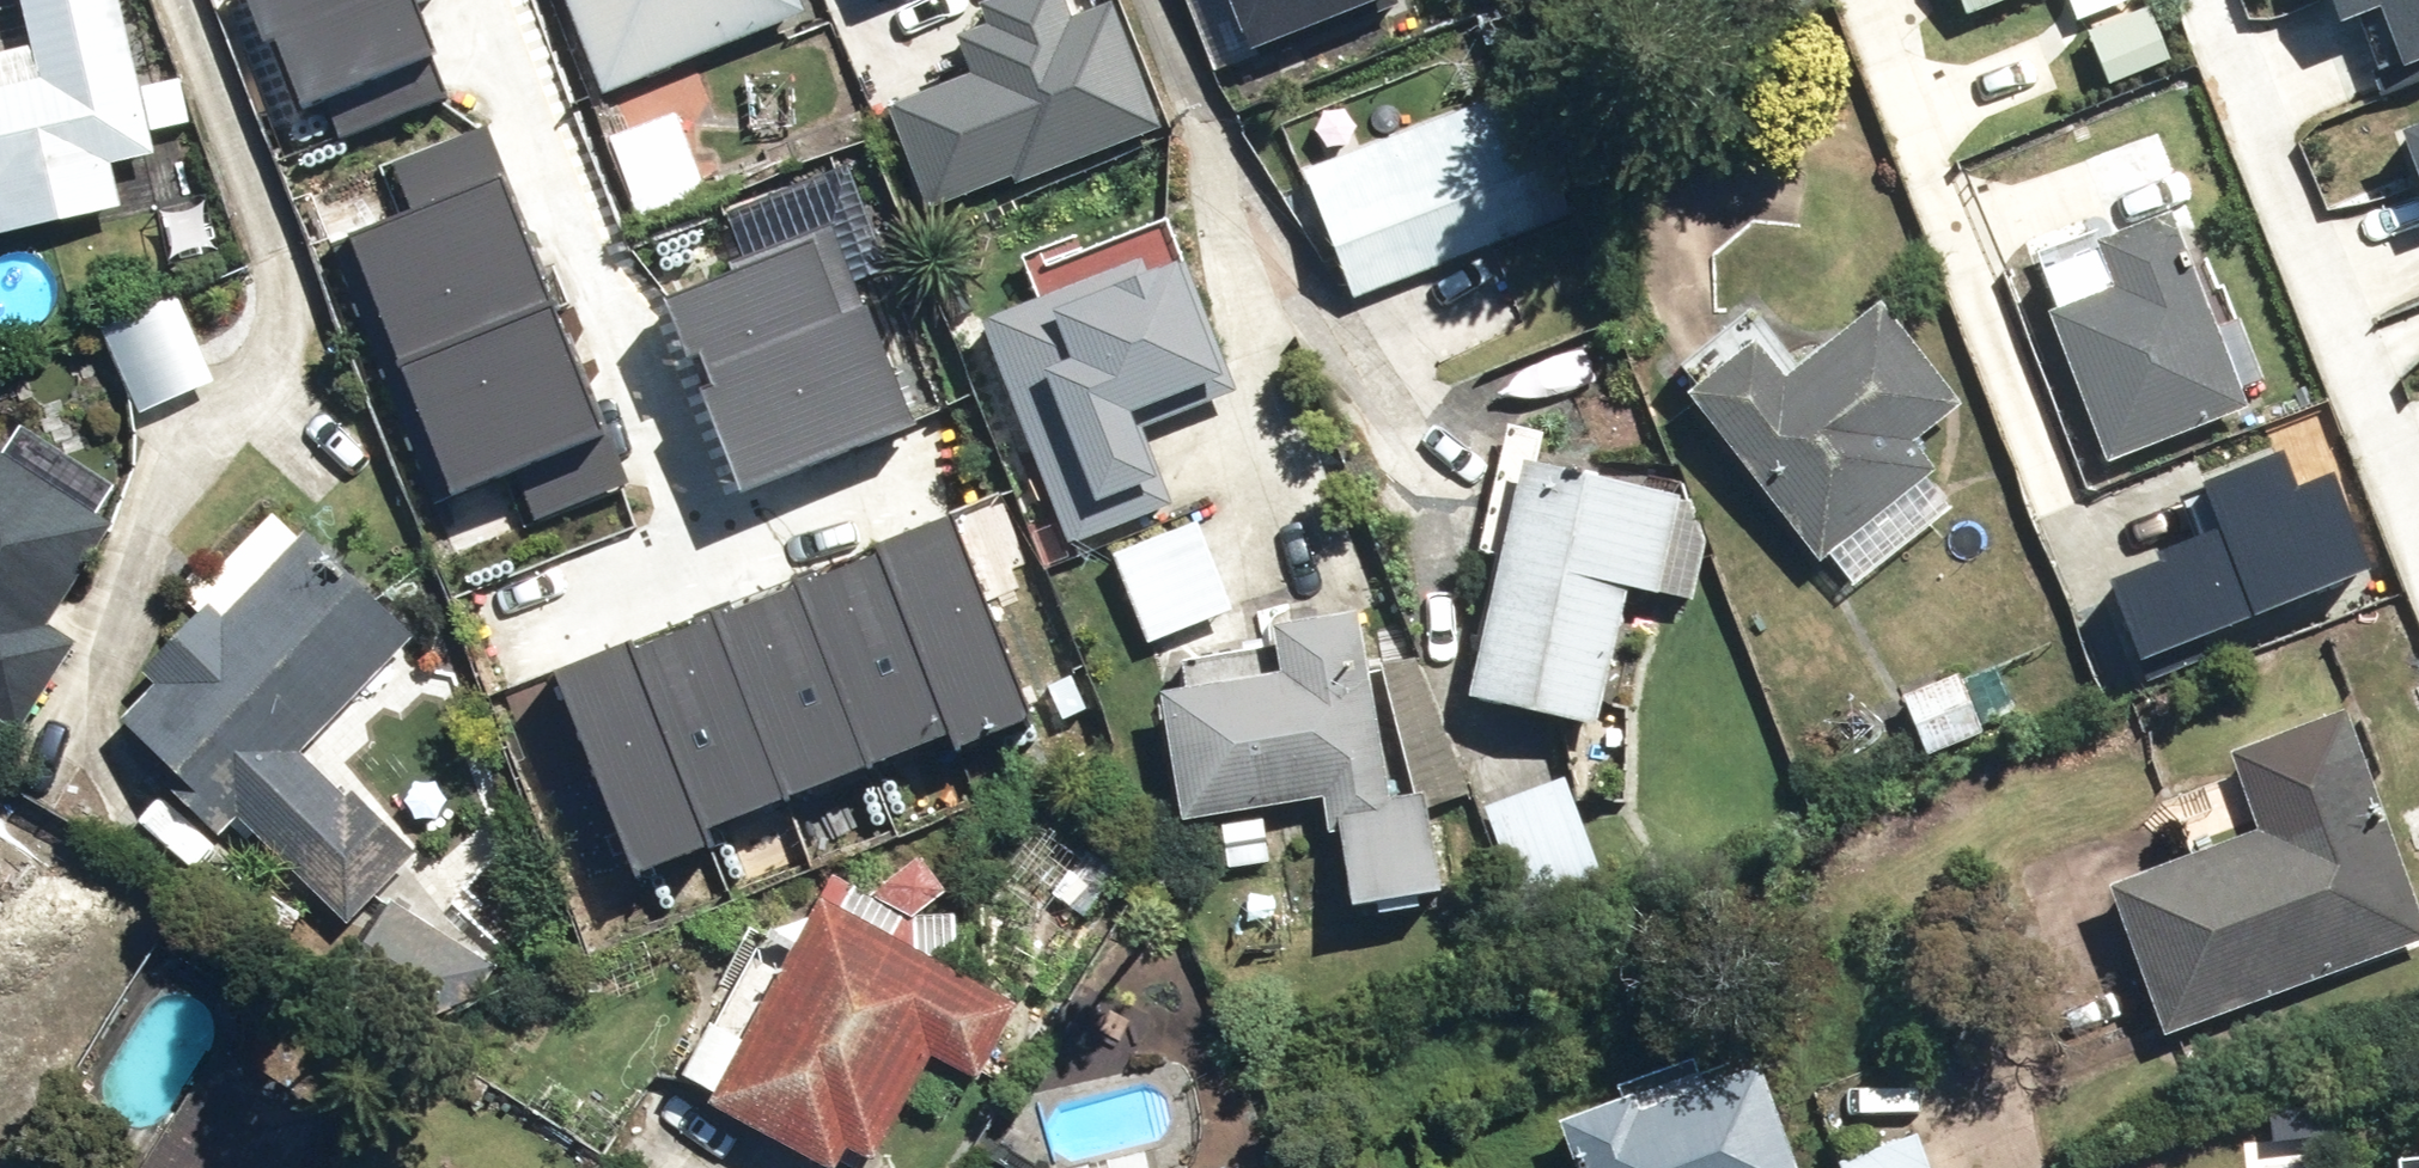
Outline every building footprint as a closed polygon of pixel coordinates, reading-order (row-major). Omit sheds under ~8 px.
[(106,0),(10,0),(31,81),(0,89),(0,240),(114,210),(103,168),(147,157),(106,0)] [(277,14),(288,10),(332,121),(452,74),(436,33),(459,24),(450,0),(272,0),(277,14)] [(595,102),(814,10),(810,0),(552,0),(595,102)] [(1238,59),(1382,0),(1214,0),(1238,59)] [(1960,21),(2008,0),(1950,0),(1960,21)] [(2255,72),(2305,52),(2329,113),(2418,78),(2418,0),(2227,0),(2255,72)] [(1489,98),(1296,176),(1348,306),(1541,228),(1489,98)] [(629,376),(520,116),(361,182),(471,442),(629,376)] [(2331,170),(2361,244),(2410,225),(2418,247),(2418,135),(2331,170)] [(183,154),(132,171),(149,223),(200,206),(183,154)] [(2165,214),(2138,224),(2114,164),(2091,173),(2114,234),(2083,246),(2087,256),(2034,277),(2049,316),(2039,320),(2096,467),(2238,412),(2230,391),(2256,381),(2213,271),(2191,280),(2165,214)] [(852,187),(677,248),(750,454),(924,393),(852,187)] [(1026,303),(973,324),(1065,551),(1079,546),(1140,521),(1163,512),(1139,452),(1128,457),(1114,423),(1194,391),(1201,407),(1233,394),(1161,216),(1127,231),(1121,216),(1009,261),(1026,303)] [(1687,389),(1672,401),(1812,566),(1820,559),(1848,592),(1946,510),(1919,478),(1925,473),(1901,444),(1949,404),(1867,306),(1795,366),(1750,312),(1675,375),(1687,389)] [(2408,364),(2418,393),(2418,360),(2408,364)] [(971,450),(580,603),(666,822),(746,791),(738,770),(962,683),(969,699),(1056,666),(971,450)] [(10,739),(68,652),(36,630),(60,593),(84,609),(107,574),(75,553),(95,523),(0,459),(0,732),(10,739)] [(1703,499),(1505,462),(1459,705),(1587,729),(1613,589),(1683,602),(1703,499)] [(404,642),(272,518),(213,580),(200,568),(177,592),(196,610),(136,674),(154,692),(115,734),(181,797),(174,804),(214,842),(229,825),(338,928),(405,856),(320,777),(386,707),(363,685),(404,642)] [(1190,526),(1106,558),(1139,646),(1223,614),(1190,526)] [(1309,677),(1153,701),(1172,822),(1219,814),(1228,869),(1265,863),(1258,813),(1316,804),(1322,842),(1329,840),(1341,914),(1442,898),(1425,796),(1395,801),(1379,702),(1314,712),(1309,677)] [(1950,680),(1897,708),(1926,763),(1978,736),(1950,680)] [(2416,944),(2330,717),(2218,759),(2229,788),(2171,810),(2189,858),(2102,890),(2159,1041),(2416,944)] [(1600,891),(1554,780),(1483,810),(1529,921),(1600,891)] [(911,861),(863,900),(841,890),(835,903),(813,893),(797,927),(784,922),(773,945),(737,929),(702,1005),(683,996),(649,1071),(703,1096),(694,1115),(810,1167),(829,1167),(836,1152),(870,1167),(920,1056),(963,1084),(1005,1019),(928,969),(928,962),(951,963),(953,921),(920,920),(917,917),(942,893),(911,861)] [(488,966),(381,904),(346,964),(453,1026),(488,966)] [(1545,1128),(1561,1167),(1790,1167),(1761,1092),(1741,1100),(1727,1065),(1691,1079),(1684,1063),(1613,1092),(1616,1100),(1545,1128)] [(298,1164),(186,1088),(132,1167),(295,1167),(298,1164)] [(1832,1167),(1922,1167),(1908,1135),(1832,1167)] [(2304,1139),(2243,1150),(2246,1167),(2306,1167),(2304,1139)] [(1128,1154),(1079,1167),(1132,1167),(1128,1154)]
